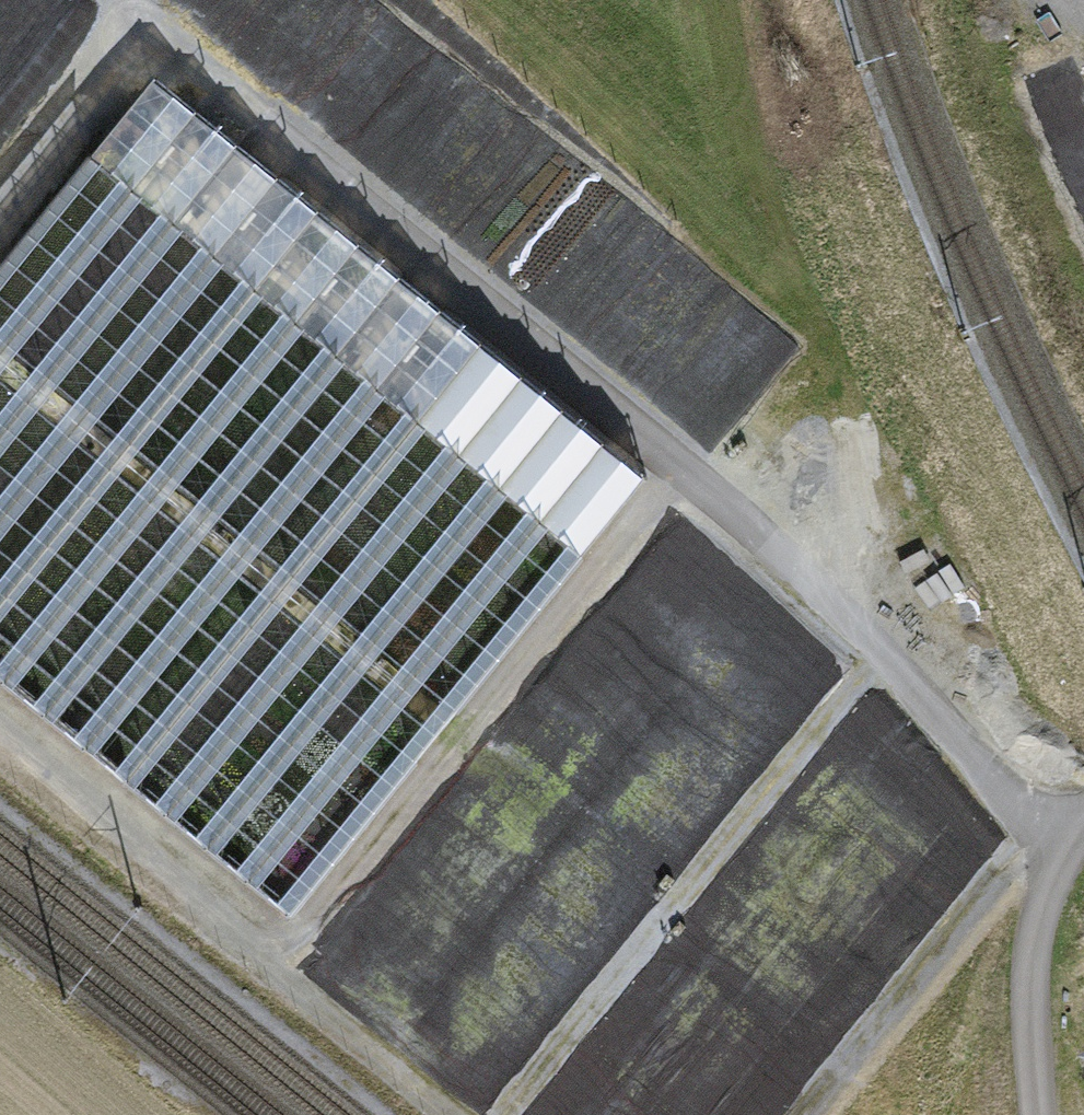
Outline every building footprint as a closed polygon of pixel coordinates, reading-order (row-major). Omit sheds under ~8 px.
[(646,457),(144,67),(0,252),(0,676),(295,906),(646,457)]
